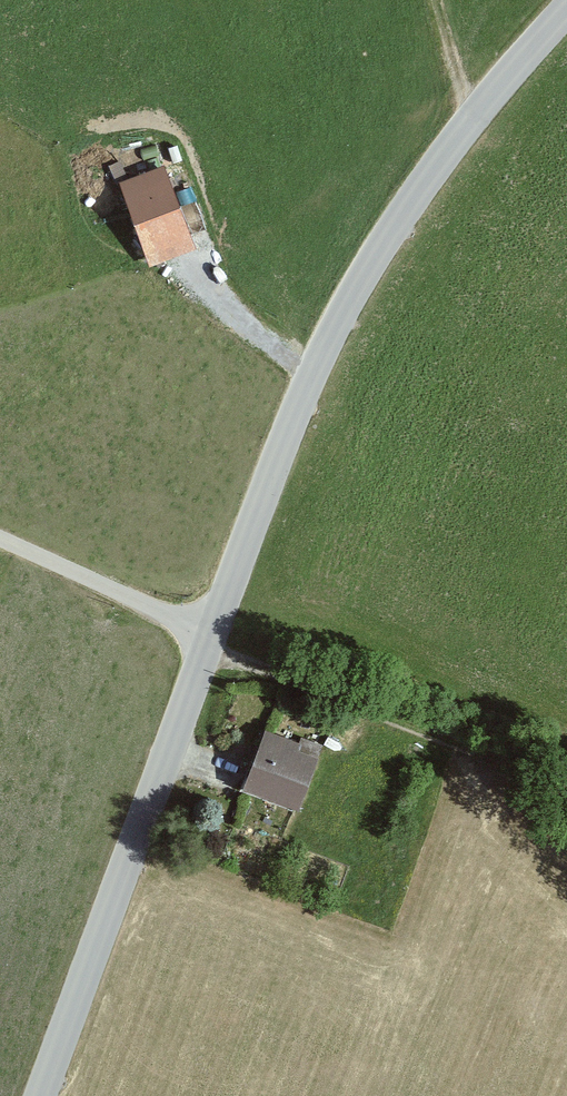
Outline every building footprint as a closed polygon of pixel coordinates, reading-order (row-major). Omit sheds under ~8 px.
[(142,251),(181,242),(167,181),(127,190),(142,251)] [(297,814),(317,760),(260,739),(239,793),(297,814)]
